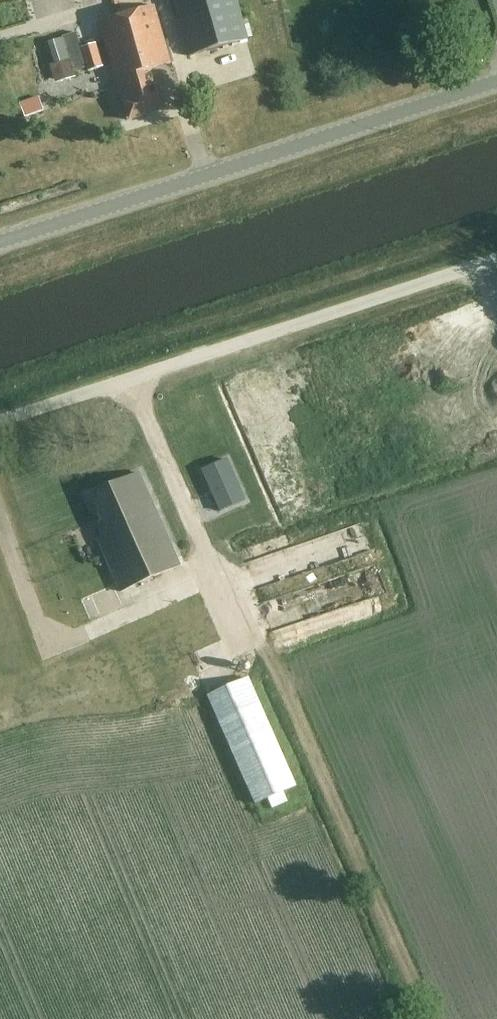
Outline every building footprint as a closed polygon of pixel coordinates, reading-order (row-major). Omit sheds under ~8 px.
[(236,0),(172,0),(188,57),(247,40),(236,0)] [(153,6),(119,15),(123,29),(121,29),(146,115),(164,110),(152,69),(170,63),(153,6)] [(123,29),(119,15),(98,22),(127,121),(146,115),(121,29),(123,29)] [(180,566),(139,474),(89,496),(101,523),(95,526),(101,539),(97,541),(120,593),(180,566)] [(212,474),(187,485),(196,505),(205,525),(230,514),(212,474)] [(285,626),(302,619),(297,606),(280,612),(285,626)] [(296,787),(248,679),(207,697),(255,805),(268,800),(273,810),(288,803),(283,793),(296,787)]
